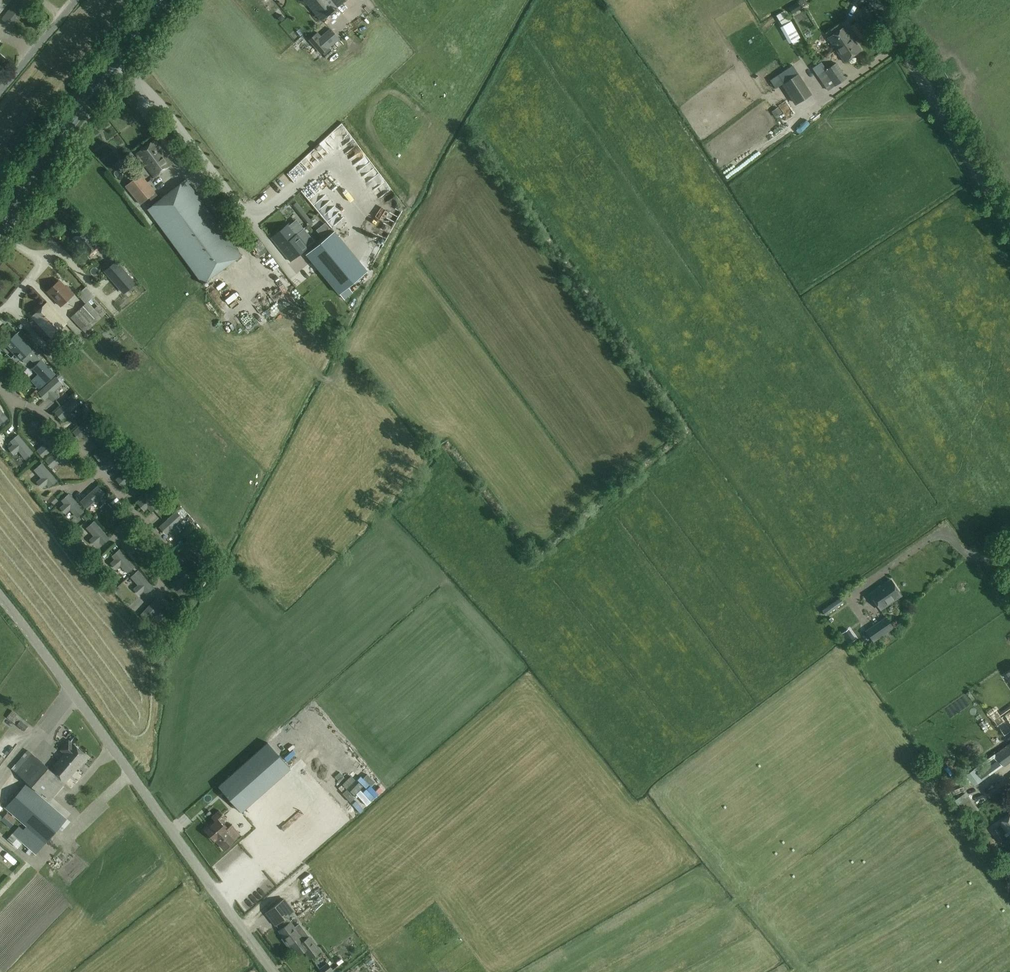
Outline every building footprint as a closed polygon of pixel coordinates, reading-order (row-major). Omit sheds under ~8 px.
[(11,0),(0,0),(0,13),(11,0)] [(9,10),(2,19),(12,27),(33,0),(17,0),(9,10)] [(321,21),(346,0),(304,0),(321,21)] [(792,13),(801,8),(797,2),(789,8),(792,13)] [(784,11),(776,15),(783,27),(791,22),(784,11)] [(857,21),(850,26),(859,38),(866,33),(857,21)] [(836,49),(853,38),(845,26),(828,37),(836,49)] [(321,54),(339,39),(330,29),(321,36),(318,32),(309,40),(321,54)] [(853,38),(836,49),(844,61),(861,49),(853,38)] [(825,70),(818,75),(828,90),(846,77),(836,62),(825,70)] [(783,82),(796,103),(810,94),(796,74),(783,82)] [(778,107),(772,111),(775,116),(781,112),(778,107)] [(793,130),(806,122),(801,115),(789,123),(793,130)] [(154,177),(168,166),(173,163),(155,139),(136,153),(154,177)] [(154,204),(147,209),(203,284),(242,255),(187,180),(161,199),(143,177),(137,182),(134,179),(126,186),(141,204),(149,198),(154,204)] [(158,178),(151,183),(154,188),(161,183),(158,178)] [(292,205),(299,213),(303,210),(296,202),(292,205)] [(310,219),(303,210),(299,213),(306,223),(310,219)] [(303,228),(296,220),(290,224),(289,223),(271,238),(279,247),(297,233),(303,228)] [(329,228),(325,223),(317,230),(321,235),(329,228)] [(86,227),(73,239),(87,255),(100,244),(86,227)] [(297,233),(279,247),(278,249),(281,252),(282,251),(288,259),(290,261),(308,246),(307,245),(313,240),(311,238),(310,238),(308,236),(309,235),(304,229),(297,234),(297,233)] [(307,254),(320,270),(347,247),(335,231),(307,254)] [(258,239),(248,249),(254,254),(263,243),(258,239)] [(367,270),(347,247),(320,270),(339,293),(348,286),(367,270)] [(264,260),(271,254),(267,250),(259,258),(263,262),(261,265),(264,269),(269,264),(264,260)] [(105,271),(124,293),(135,283),(116,261),(105,271)] [(59,280),(47,291),(61,306),(74,293),(67,286),(66,287),(59,280)] [(221,290),(227,284),(223,280),(217,287),(221,290)] [(348,286),(339,293),(344,300),(353,293),(348,286)] [(82,329),(99,313),(88,301),(71,317),(82,329)] [(66,323),(47,303),(32,316),(51,337),(66,323)] [(42,359),(41,359),(16,334),(5,344),(21,360),(22,359),(25,362),(29,358),(36,364),(32,368),(38,374),(32,380),(40,388),(46,382),(47,383),(56,374),(42,359)] [(72,339),(79,346),(83,342),(76,334),(72,339)] [(46,399),(51,394),(55,399),(58,395),(54,391),(62,384),(56,377),(40,392),(46,399)] [(62,419),(67,414),(71,418),(74,415),(70,411),(78,404),(72,397),(56,412),(62,419)] [(79,438),(84,433),(88,438),(92,435),(88,430),(96,423),(90,417),(73,431),(79,438)] [(12,441),(16,446),(11,450),(14,453),(19,450),(26,458),(32,452),(18,435),(12,441)] [(54,436),(49,440),(45,436),(42,439),(46,443),(38,450),(44,457),(60,442),(54,436)] [(101,462),(106,457),(110,462),(114,459),(110,454),(118,447),(111,440),(95,455),(101,462)] [(68,461),(64,457),(69,452),(63,445),(47,460),(53,467),(61,460),(65,464),(68,461)] [(41,485),(45,481),(50,486),(57,480),(42,464),(35,469),(42,477),(38,481),(41,485)] [(123,486),(128,481),(132,486),(135,483),(131,478),(139,471),(133,464),(117,479),(123,486)] [(103,502),(99,497),(104,493),(98,486),(81,501),(87,508),(95,501),(99,505),(103,502)] [(145,509),(150,505),(154,509),(157,506),(153,502),(161,494),(155,488),(138,503),(145,509)] [(63,500),(67,505),(63,509),(66,512),(70,508),(77,516),(84,510),(69,494),(63,500)] [(166,533),(171,529),(175,533),(179,530),(175,525),(182,518),(176,512),(160,526),(166,533)] [(93,543),(98,539),(102,544),(109,538),(94,522),(88,528),(95,535),(90,539),(93,543)] [(146,548),(142,543),(147,539),(141,532),(125,547),(131,554),(138,546),(143,551),(146,548)] [(188,557),(193,553),(197,557),(201,554),(196,549),(204,542),(198,536),(182,551),(188,557)] [(113,556),(118,561),(113,565),(116,568),(121,564),(128,572),(134,566),(120,550),(113,556)] [(192,582),(187,578),(192,573),(185,567),(170,584),(177,590),(184,582),(189,586),(192,582)] [(138,592),(142,588),(147,593),(153,587),(139,570),(132,576),(139,584),(135,588),(138,592)] [(880,609),(893,601),(901,595),(890,579),(870,594),(880,609)] [(163,613),(159,609),(163,604),(157,598),(142,614),(148,620),(156,612),(160,616),(163,613)] [(822,611),(825,615),(843,602),(840,598),(822,611)] [(893,627),(886,618),(866,631),(873,641),(893,627)] [(848,629),(842,633),(849,643),(855,639),(848,629)] [(25,731),(28,726),(16,716),(17,714),(12,711),(7,717),(25,731)] [(1009,734),(1009,713),(1003,717),(1002,716),(994,721),(1005,737),(1009,734)] [(64,752),(50,768),(32,753),(16,771),(40,793),(41,792),(51,800),(66,782),(78,768),(77,767),(82,761),(84,763),(89,756),(87,755),(74,743),(69,739),(60,749),(64,752)] [(996,754),(1004,765),(1005,766),(1009,762),(1009,744),(996,754)] [(967,775),(974,784),(980,779),(982,781),(1004,765),(996,754),(967,775)] [(244,764),(219,786),(242,812),(266,789),(244,764)] [(26,782),(5,807),(26,826),(46,843),(68,818),(39,793),(26,782)] [(967,791),(955,800),(968,817),(978,831),(984,826),(974,813),(980,809),(967,791)] [(1001,795),(1006,801),(1009,798),(1009,796),(1006,791),(1001,795)] [(335,830),(303,796),(277,819),(309,853),(335,830)] [(254,818),(263,810),(259,804),(249,812),(254,818)] [(235,838),(240,833),(232,824),(228,828),(224,823),(225,822),(223,820),(226,817),(219,810),(212,816),(216,821),(211,825),(212,826),(206,830),(214,840),(215,839),(223,848),(235,838)] [(8,812),(1,820),(10,827),(17,820),(8,812)] [(1007,836),(1009,835),(1009,836),(1009,815),(1000,822),(1007,832),(1005,834),(999,826),(992,831),(1000,842),(1001,842),(1004,846),(1009,842),(1007,837),(1007,836)] [(46,843),(26,826),(23,829),(19,825),(7,839),(17,847),(22,842),(36,854),(46,843)] [(6,848),(2,853),(13,863),(17,858),(6,848)] [(316,891),(300,904),(304,909),(309,905),(312,909),(318,904),(315,900),(320,896),(316,891)] [(284,899),(266,912),(276,925),(286,918),(294,912),(284,899)] [(327,900),(321,905),(326,910),(332,905),(327,900)] [(320,951),(309,937),(304,940),(300,936),(305,932),(299,924),(294,928),(290,922),(289,922),(286,918),(276,925),(280,929),(279,930),(295,951),(300,947),(303,951),(305,950),(311,958),(320,951)]
